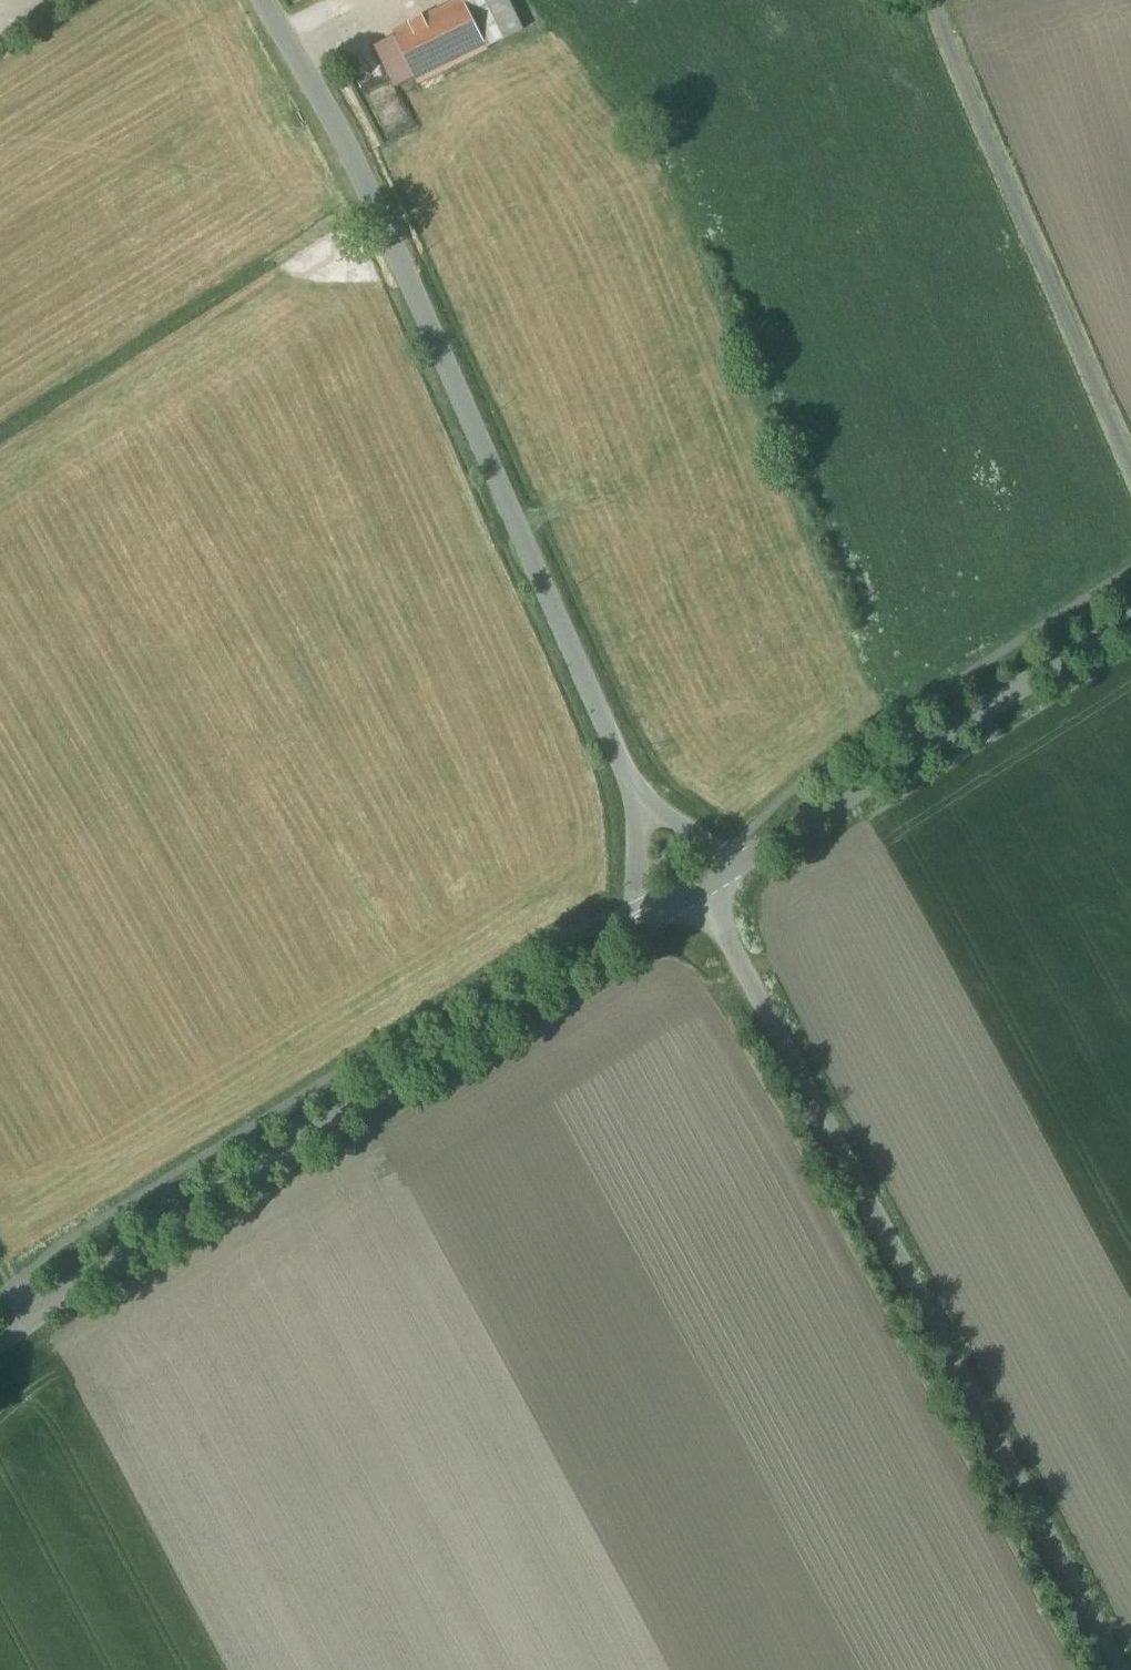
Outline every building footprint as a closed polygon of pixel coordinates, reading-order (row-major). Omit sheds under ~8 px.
[(507,0),(461,0),(393,33),(417,83),(523,31),(507,0)] [(664,867),(676,859),(672,852),(666,850),(660,853),(659,860),(664,867)]
